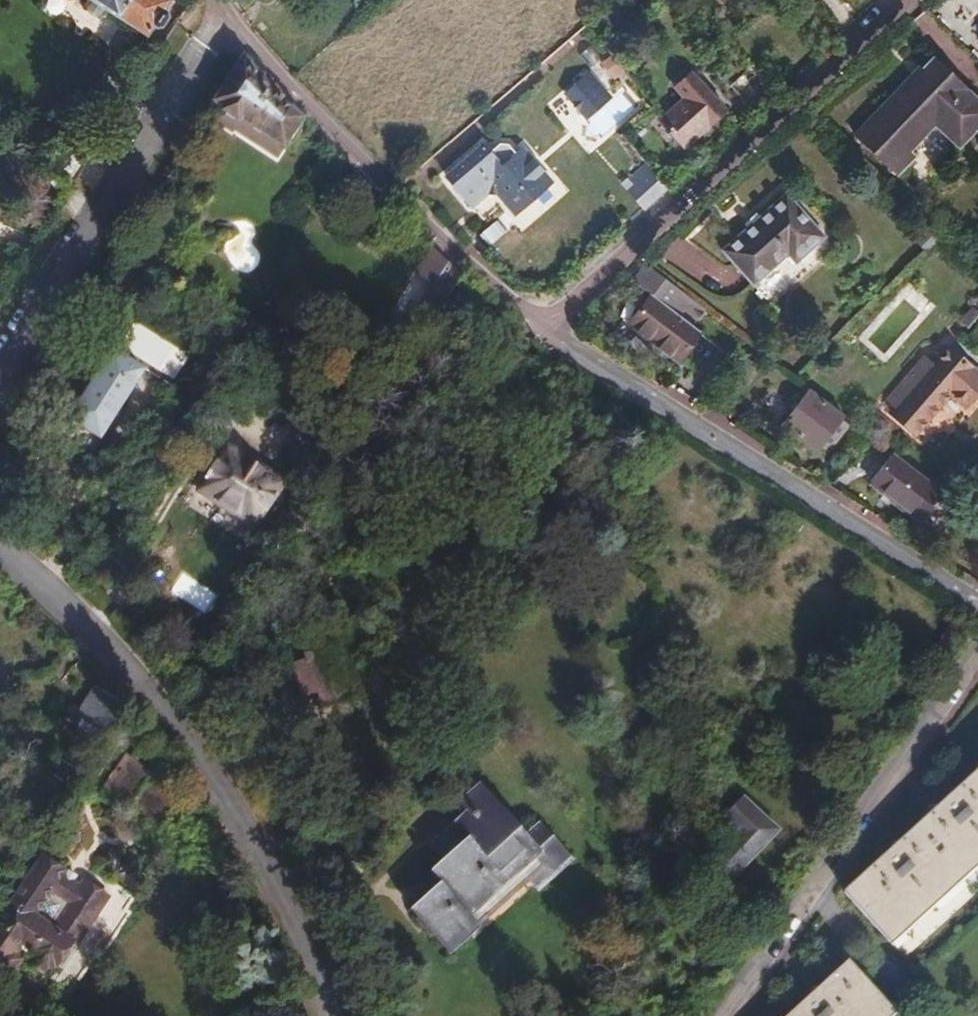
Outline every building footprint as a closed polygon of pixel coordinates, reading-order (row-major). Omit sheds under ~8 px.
[(154,25),(157,26),(162,25),(168,16),(166,11),(164,9),(170,0),(95,0),(148,35),(154,25)] [(256,76),(242,59),(214,102),(223,108),(220,112),(239,124),(241,121),(283,149),(275,160),(317,188),(343,162),(256,76)] [(891,177),(907,161),(902,155),(930,127),(954,150),(977,126),(977,106),(931,60),(920,71),(923,76),(916,83),(909,76),(850,136),(891,177)] [(748,70),(731,84),(747,105),(765,92),(748,70)] [(660,119),(683,145),(723,110),(690,72),(673,87),(684,99),(660,119)] [(588,73),(583,77),(593,89),(598,84),(588,73)] [(609,97),(598,84),(593,89),(583,77),(565,93),(586,117),(609,97)] [(239,124),(220,112),(213,121),(229,132),(230,131),(275,160),(283,149),(241,121),(239,124)] [(481,146),(445,177),(470,206),(490,190),(494,191),(505,203),(519,190),(529,201),(550,182),(542,172),(543,171),(531,158),(530,159),(521,149),(516,154),(507,144),(498,144),(488,153),(481,146)] [(661,177),(645,160),(622,183),(646,209),(670,187),(661,177)] [(519,190),(505,203),(515,214),(529,201),(519,190)] [(768,304),(829,248),(781,195),(719,251),(768,304)] [(419,341),(460,278),(432,249),(416,273),(432,283),(402,330),(419,341)] [(672,283),(647,264),(633,281),(653,296),(658,301),(672,283)] [(678,359),(700,333),(658,301),(653,296),(631,324),(678,359)] [(118,349),(176,377),(189,351),(130,323),(118,349)] [(961,341),(957,337),(934,364),(926,358),(887,401),(894,408),(895,409),(891,413),(915,434),(951,395),(966,407),(977,392),(977,355),(961,341)] [(142,374),(111,355),(68,422),(98,442),(142,374)] [(842,413),(809,389),(782,425),(815,450),(842,413)] [(254,527),(282,484),(227,448),(199,491),(254,527)] [(933,527),(954,499),(920,473),(892,452),(870,480),(933,527)] [(183,572),(170,591),(204,614),(217,595),(183,572)] [(344,715),(325,640),(322,630),(304,635),(306,644),(293,648),(297,664),(290,666),(298,696),(315,692),(323,721),(344,715)] [(341,636),(325,640),(344,715),(360,711),(341,636)] [(75,720),(101,736),(120,705),(96,688),(75,720)] [(125,806),(155,825),(174,795),(144,775),(149,766),(122,749),(93,793),(121,810),(125,806)] [(774,756),(762,767),(779,786),(730,833),(747,850),(808,790),(774,756)] [(779,786),(762,767),(753,775),(765,788),(725,828),(730,833),(779,786)] [(886,937),(977,855),(977,775),(975,772),(845,892),(886,937)] [(458,807),(422,841),(434,855),(418,871),(429,882),(408,903),(447,946),(467,928),(461,921),(484,900),(477,891),(510,861),(528,881),(560,850),(529,819),(516,832),(469,781),(451,798),(458,807)] [(61,966),(75,944),(73,943),(105,892),(99,888),(100,885),(90,879),(88,881),(82,877),(79,881),(71,877),(74,872),(68,868),(64,873),(59,871),(62,867),(58,865),(57,860),(48,854),(44,856),(42,854),(0,917),(0,968),(14,977),(24,961),(17,957),(24,948),(30,952),(27,957),(40,966),(44,961),(48,963),(52,964),(54,962),(61,966)] [(924,942),(951,913),(937,899),(909,928),(924,942)] [(891,1009),(849,961),(788,1015),(883,1015),(891,1009)]
